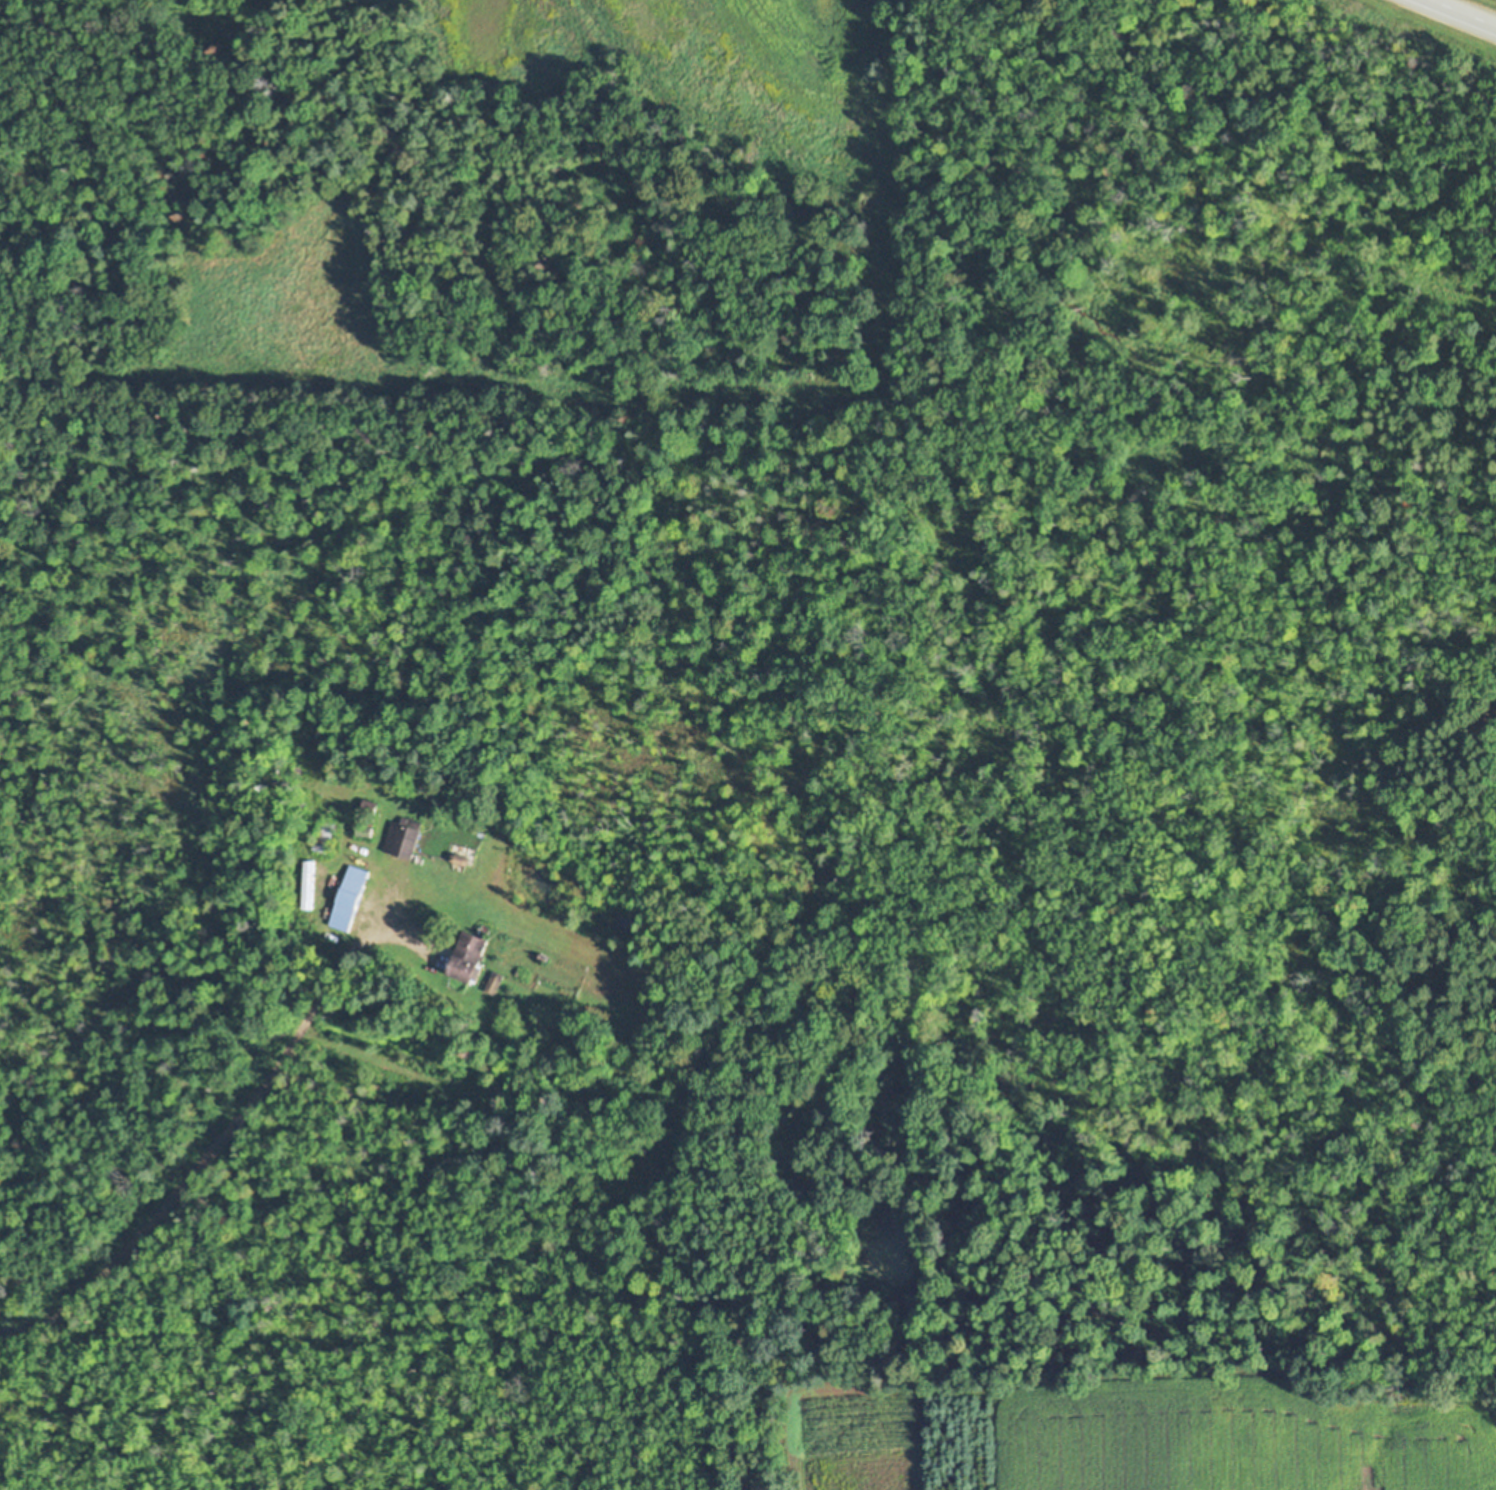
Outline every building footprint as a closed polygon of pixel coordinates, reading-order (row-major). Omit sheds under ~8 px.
[(394,820),(385,851),(415,859),(425,822),(404,816),(402,822),(394,820)] [(321,907),(357,920),(369,884),(333,872),(321,907)] [(452,974),(477,983),(493,940),(467,931),(452,974)]
